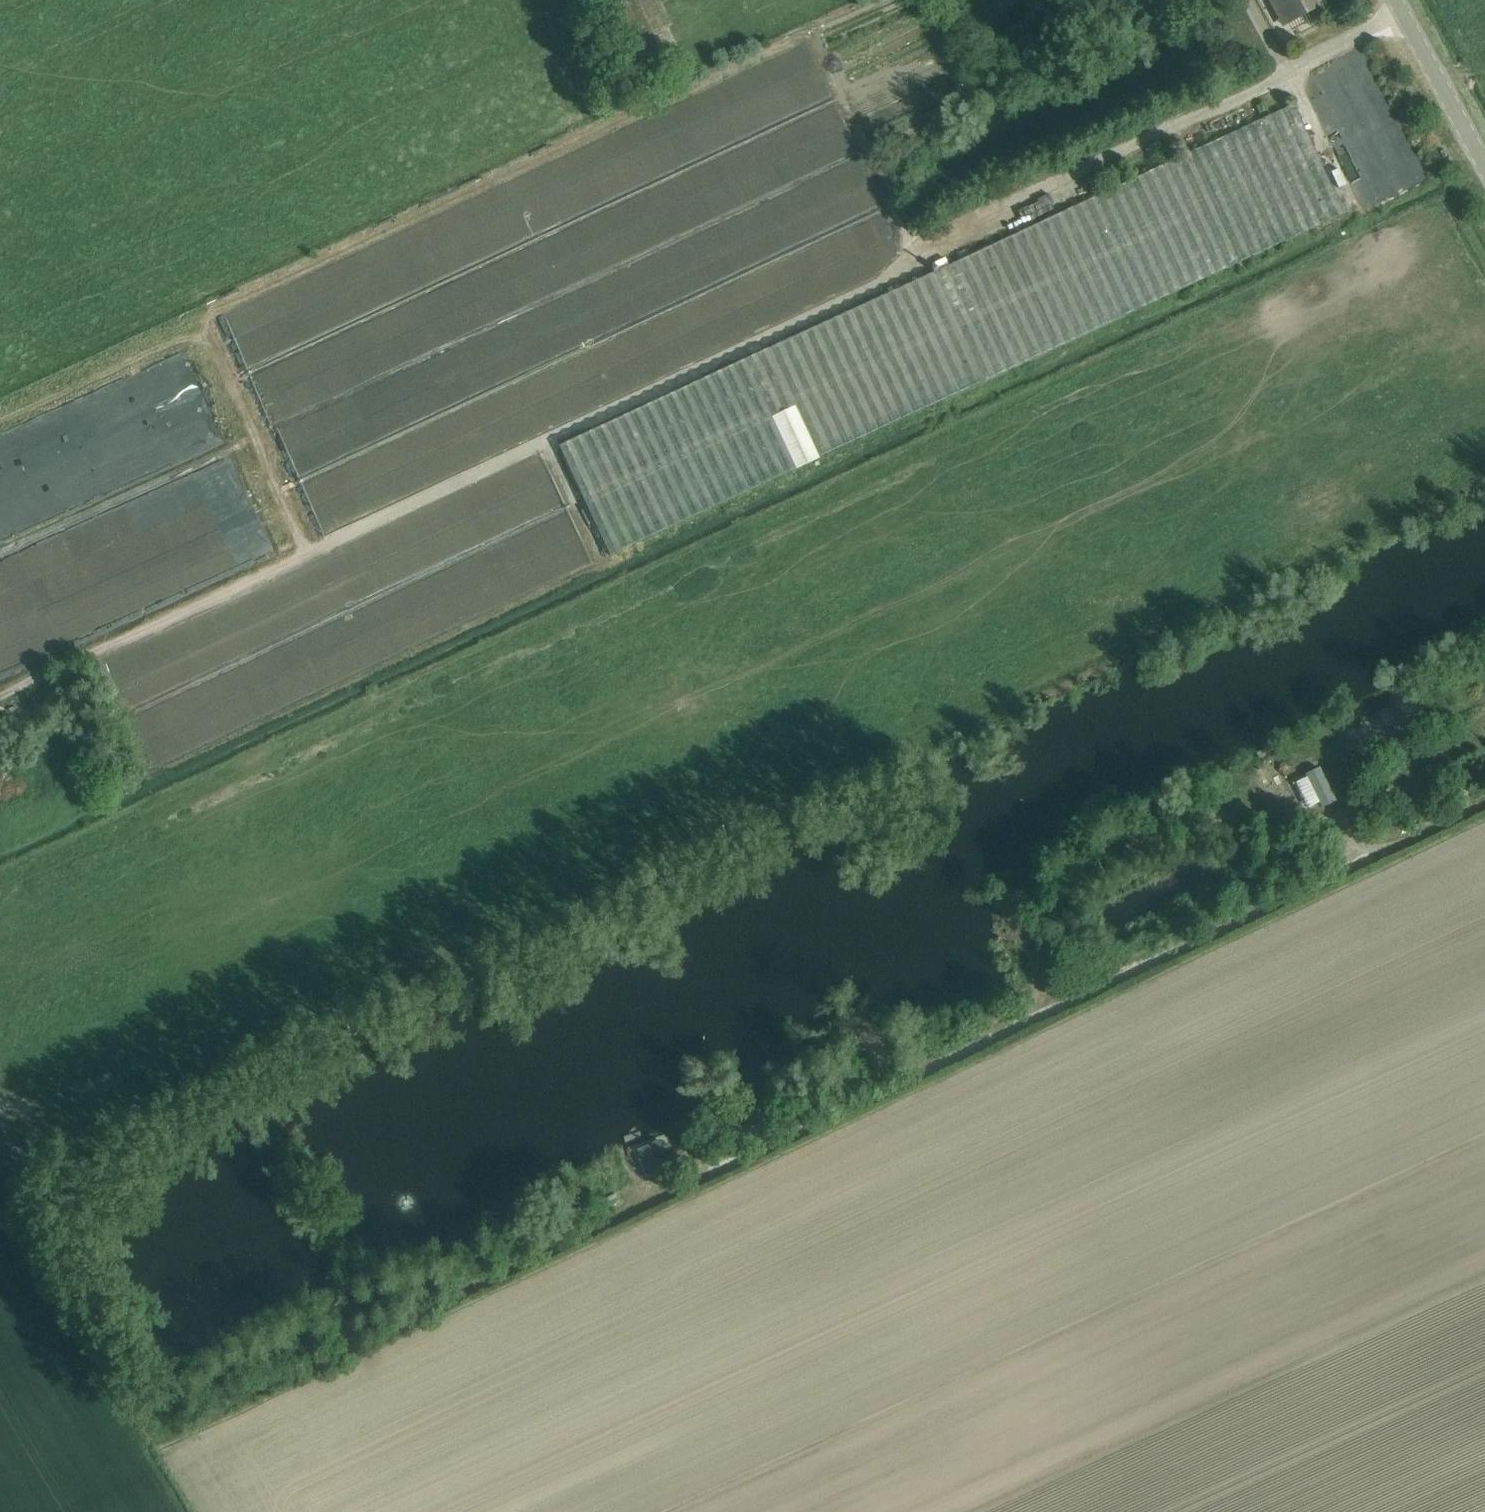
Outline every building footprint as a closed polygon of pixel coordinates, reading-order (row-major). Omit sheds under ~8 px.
[(1064,29),(1096,14),(1090,0),(1050,0),(1064,29)] [(1289,24),(1323,5),(1321,0),(1276,0),(1289,24)] [(559,447),(610,557),(820,459),(984,383),(1123,318),(1239,263),(1344,215),(1294,105),(1188,154),(1067,210),(938,271),(937,269),(947,264),(945,259),(934,265),(935,267),(931,269),(934,273),(769,349),(559,447)] [(1322,768),(1300,777),(1314,808),(1335,798),(1322,768)] [(647,1176),(672,1163),(666,1152),(641,1165),(647,1176)]
